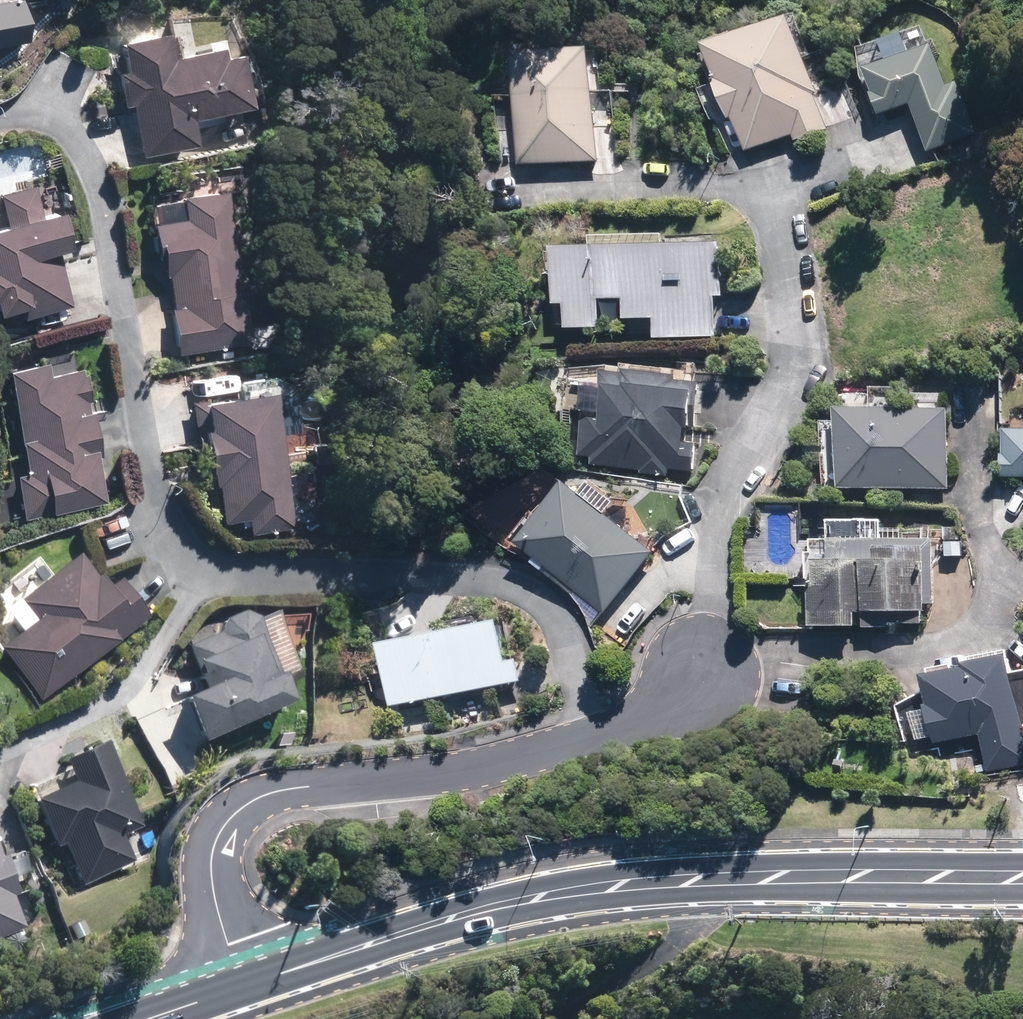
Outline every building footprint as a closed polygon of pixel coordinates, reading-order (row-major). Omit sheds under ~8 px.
[(26,46),(20,0),(19,0),(0,2),(0,49),(26,46)] [(829,63),(814,68),(798,21),(715,49),(727,85),(722,87),(733,121),(738,119),(749,151),(796,136),(798,141),(831,131),(819,95),(822,94),(820,88),(835,83),(829,63)] [(922,24),(853,53),(880,116),(906,104),(928,155),(973,136),(968,125),(975,122),(958,84),(950,88),(922,24)] [(120,107),(130,105),(141,156),(196,144),(190,117),(244,106),(232,50),(219,53),(218,44),(177,53),(172,31),(117,43),(121,65),(112,67),(120,107)] [(599,48),(519,48),(519,166),(599,166),(599,48)] [(57,250),(70,247),(61,208),(40,214),(33,183),(0,191),(0,201),(6,223),(0,224),(0,309),(17,305),(20,318),(71,305),(57,250)] [(177,353),(235,344),(245,328),(222,188),(179,195),(150,200),(163,275),(168,275),(173,307),(169,308),(177,353)] [(667,237),(595,236),(595,249),(558,249),(558,305),(569,305),(569,330),(602,330),(602,338),(632,338),(632,341),(720,341),(721,296),(726,296),(726,247),(667,246),(667,237)] [(13,411),(0,414),(4,431),(17,428),(25,471),(16,473),(20,496),(0,499),(0,505),(3,519),(21,515),(22,520),(106,503),(96,451),(101,450),(84,364),(75,366),(72,353),(5,366),(13,411)] [(594,459),(593,466),(643,471),(643,475),(670,478),(671,469),(693,471),(696,448),(686,447),(688,429),(695,430),(700,383),(677,380),(678,372),(626,366),(625,372),(604,370),(602,387),(608,388),(605,412),(587,410),(581,457),(594,459)] [(192,428),(201,427),(209,482),(215,481),(221,523),(247,519),(248,531),(290,524),(274,417),(265,418),(261,389),(188,400),(192,428)] [(825,423),(823,489),(950,492),(953,409),(896,407),(897,390),(874,389),(874,406),(842,406),(841,423),(825,423)] [(1022,478),(1022,429),(1004,429),(1002,477),(1022,478)] [(655,554),(570,480),(518,541),(603,614),(655,554)] [(831,520),(831,541),(808,541),(808,582),(812,582),(812,625),(926,625),(926,604),(936,604),(936,541),(921,541),(921,527),(882,527),(882,520),(831,520)] [(39,702),(146,616),(115,578),(104,586),(77,553),(4,612),(21,632),(0,649),(0,653),(39,702)] [(181,696),(199,740),(288,702),(278,680),(298,671),(274,615),(256,623),(249,608),(213,623),(216,632),(182,646),(199,688),(181,696)] [(505,620),(385,642),(397,705),(517,683),(505,620)] [(1014,654),(970,661),(972,668),(930,675),(932,691),(901,704),(909,753),(938,747),(940,758),(985,750),(989,773),(1022,767),(1022,707),(1014,654)] [(137,824),(100,742),(60,760),(70,782),(31,800),(53,850),(62,846),(81,886),(133,862),(120,832),(137,824)] [(22,926),(11,898),(15,896),(0,859),(0,935),(22,926)]
